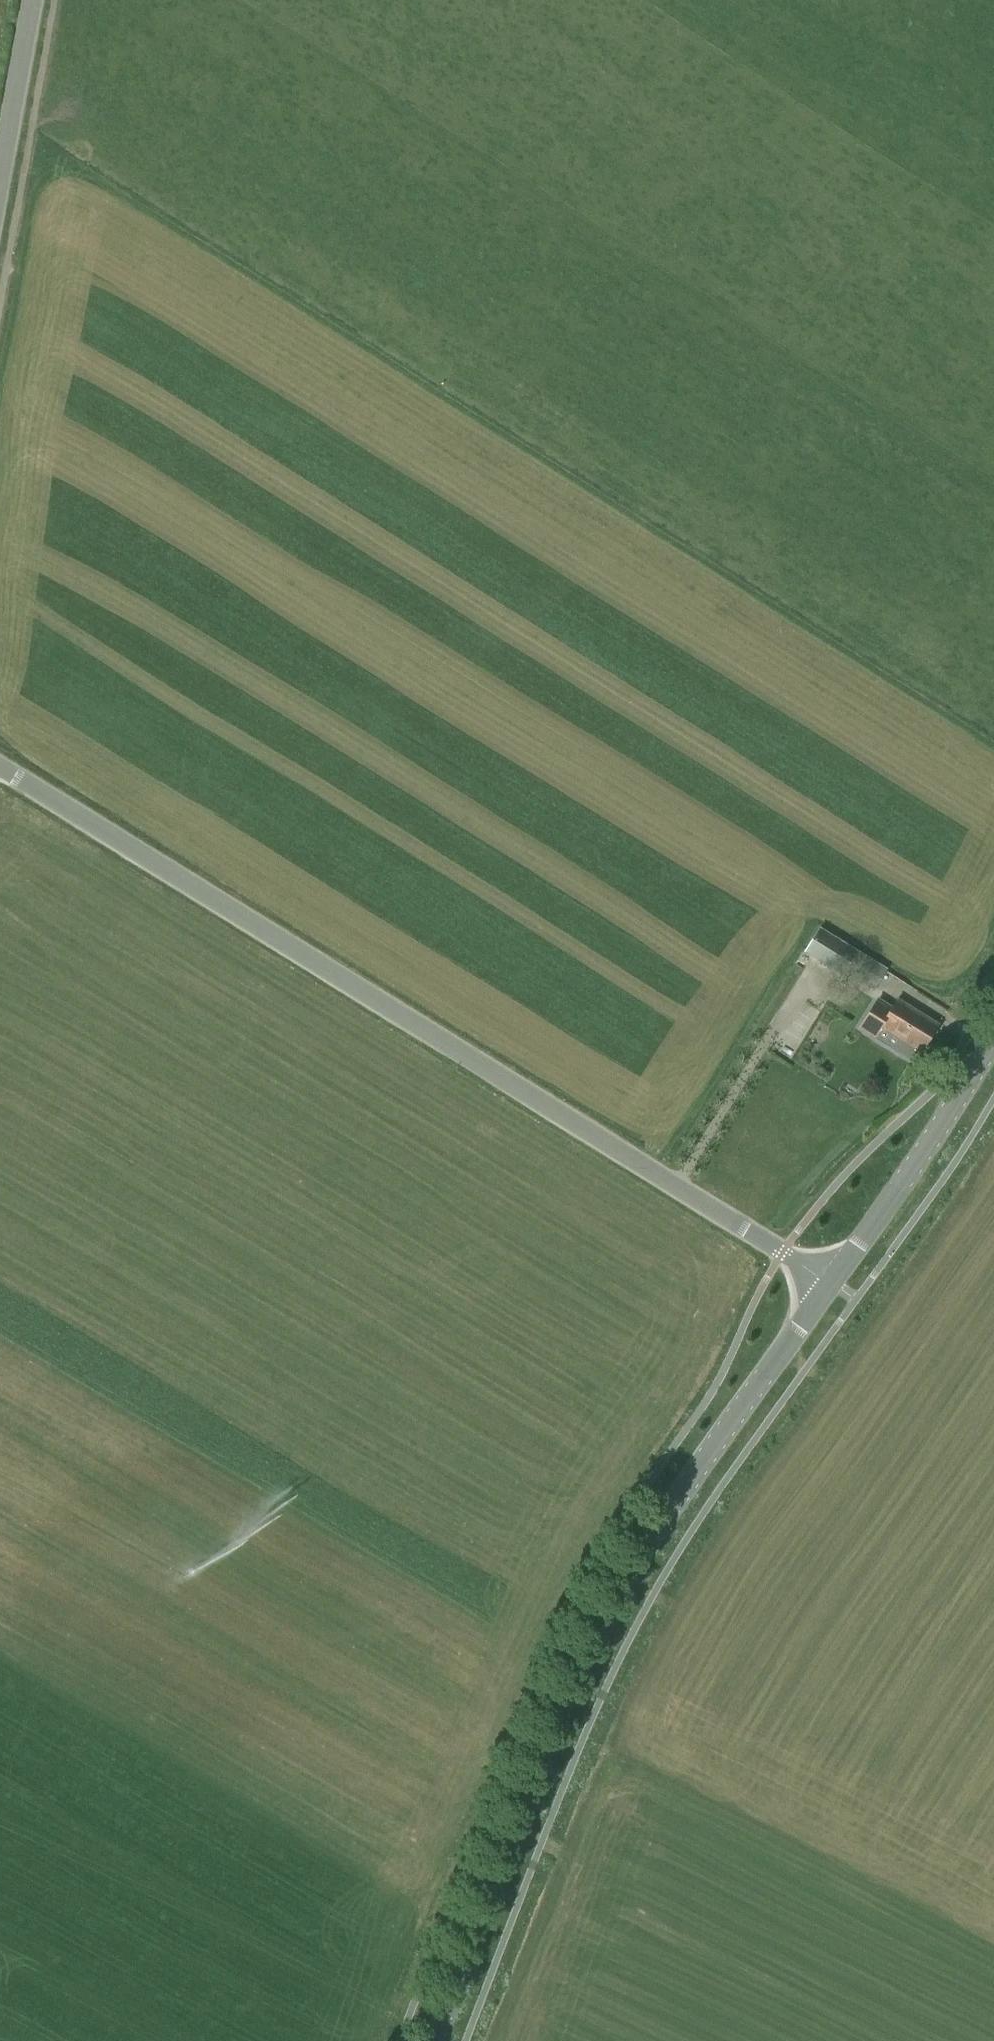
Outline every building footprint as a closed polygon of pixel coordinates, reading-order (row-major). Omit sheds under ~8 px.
[(858,952),(820,929),(807,951),(844,974),(845,973),(874,991),(887,970),(859,951),(858,952)] [(893,1007),(878,997),(858,1028),(874,1038),(881,1026),(922,1052),(937,1028),(897,1002),(893,1007)]
